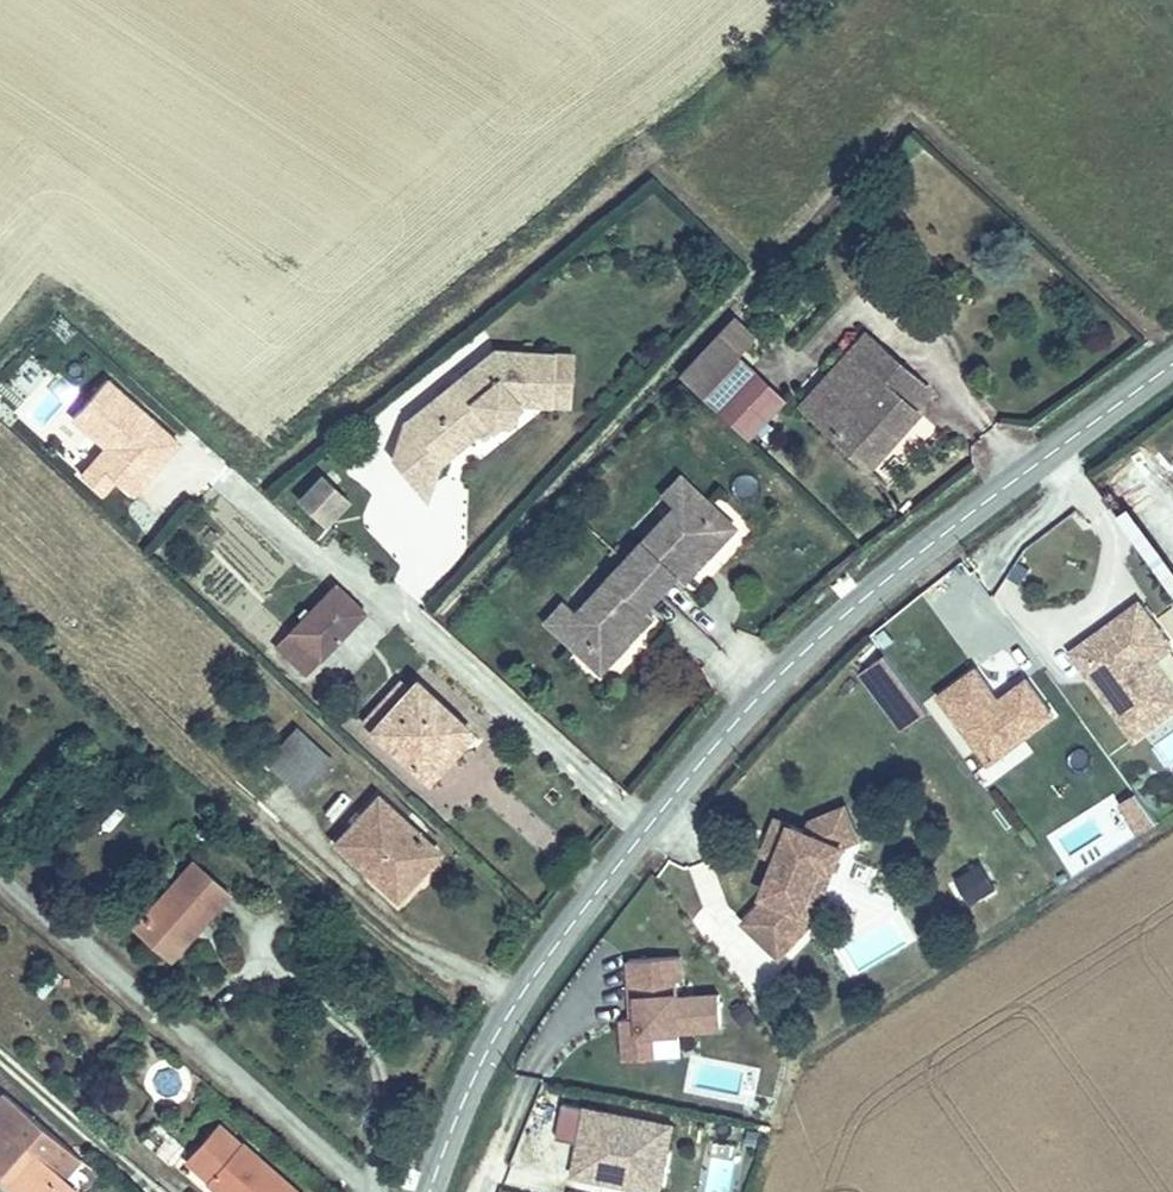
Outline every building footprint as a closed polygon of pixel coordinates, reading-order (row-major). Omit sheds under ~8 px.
[(742,389),(720,368),(735,352),(741,357),(758,339),(742,324),(690,379),(723,410),(742,389)] [(855,458),(906,400),(860,362),(876,343),(857,327),(793,403),(855,458)] [(920,383),(876,343),(860,362),(906,400),(920,383)] [(789,403),(741,357),(735,352),(720,368),(742,389),(723,410),(755,439),(789,403)] [(498,353),(432,404),(463,444),(489,425),(493,429),(518,410),(524,406),(549,408),(554,359),(498,353)] [(572,361),(554,359),(549,408),(567,410),(572,361)] [(432,404),(413,419),(444,460),(463,444),(432,404)] [(516,425),(518,410),(493,429),(508,431),(516,425)] [(395,458),(426,498),(438,464),(444,460),(413,419),(407,424),(395,458)] [(1097,524),(1113,501),(1074,472),(1042,516),(1058,527),(1073,506),(1097,524)] [(340,506),(318,486),(301,503),(323,523),(340,506)] [(539,637),(570,665),(583,653),(604,673),(642,634),(631,622),(663,588),(674,598),(719,550),(696,528),(707,517),(676,490),(653,512),(665,522),(569,627),(559,616),(539,637)] [(730,538),(707,517),(696,528),(719,550),(730,538)] [(233,531),(212,555),(262,600),(283,576),(233,531)] [(320,592),(278,638),(305,664),(347,619),(320,592)] [(1155,615),(1172,642),(1172,604),(1155,615)] [(1147,673),(1166,660),(1133,616),(1114,630),(1122,640),(1082,669),(1109,706),(1099,713),(1130,754),(1172,723),(1172,708),(1147,673)] [(1082,669),(1122,640),(1114,630),(1064,666),(1099,713),(1109,706),(1082,669)] [(583,653),(570,665),(592,687),(604,673),(583,653)] [(915,725),(873,668),(848,686),(890,744),(915,725)] [(978,777),(1043,729),(1016,693),(999,706),(1005,713),(994,721),(988,714),(965,682),(929,709),(978,777)] [(408,688),(366,735),(415,780),(440,748),(451,757),(466,739),(408,688)] [(994,721),(1005,713),(999,706),(988,714),(994,721)] [(290,726),(259,760),(295,794),(326,760),(290,726)] [(1172,774),(1172,729),(1151,746),(1172,774)] [(1137,788),(1116,800),(1136,837),(1158,825),(1137,788)] [(371,797),(330,842),(392,900),(432,854),(371,797)] [(795,952),(836,880),(853,876),(845,842),(810,850),(803,861),(788,852),(760,899),(764,902),(752,922),(727,941),(757,980),(795,952)] [(187,862),(139,916),(179,951),(226,897),(187,862)] [(981,903),(967,880),(944,893),(958,916),(981,903)] [(179,951),(139,916),(121,937),(161,972),(179,951)] [(850,968),(914,946),(906,922),(842,944),(850,968)] [(685,959),(628,957),(625,1059),(682,1061),(683,1034),(721,1035),(722,995),(684,994),(685,959)] [(0,1107),(0,1191),(1,1191),(38,1191),(33,1187),(39,1180),(47,1186),(68,1164),(0,1107)] [(637,1156),(655,1160),(661,1131),(551,1113),(544,1148),(568,1153),(561,1185),(597,1191),(630,1191),(637,1156)] [(177,1174),(198,1191),(282,1191),(236,1151),(230,1158),(207,1138),(177,1174)] [(655,1160),(637,1156),(630,1191),(649,1191),(655,1160)]
